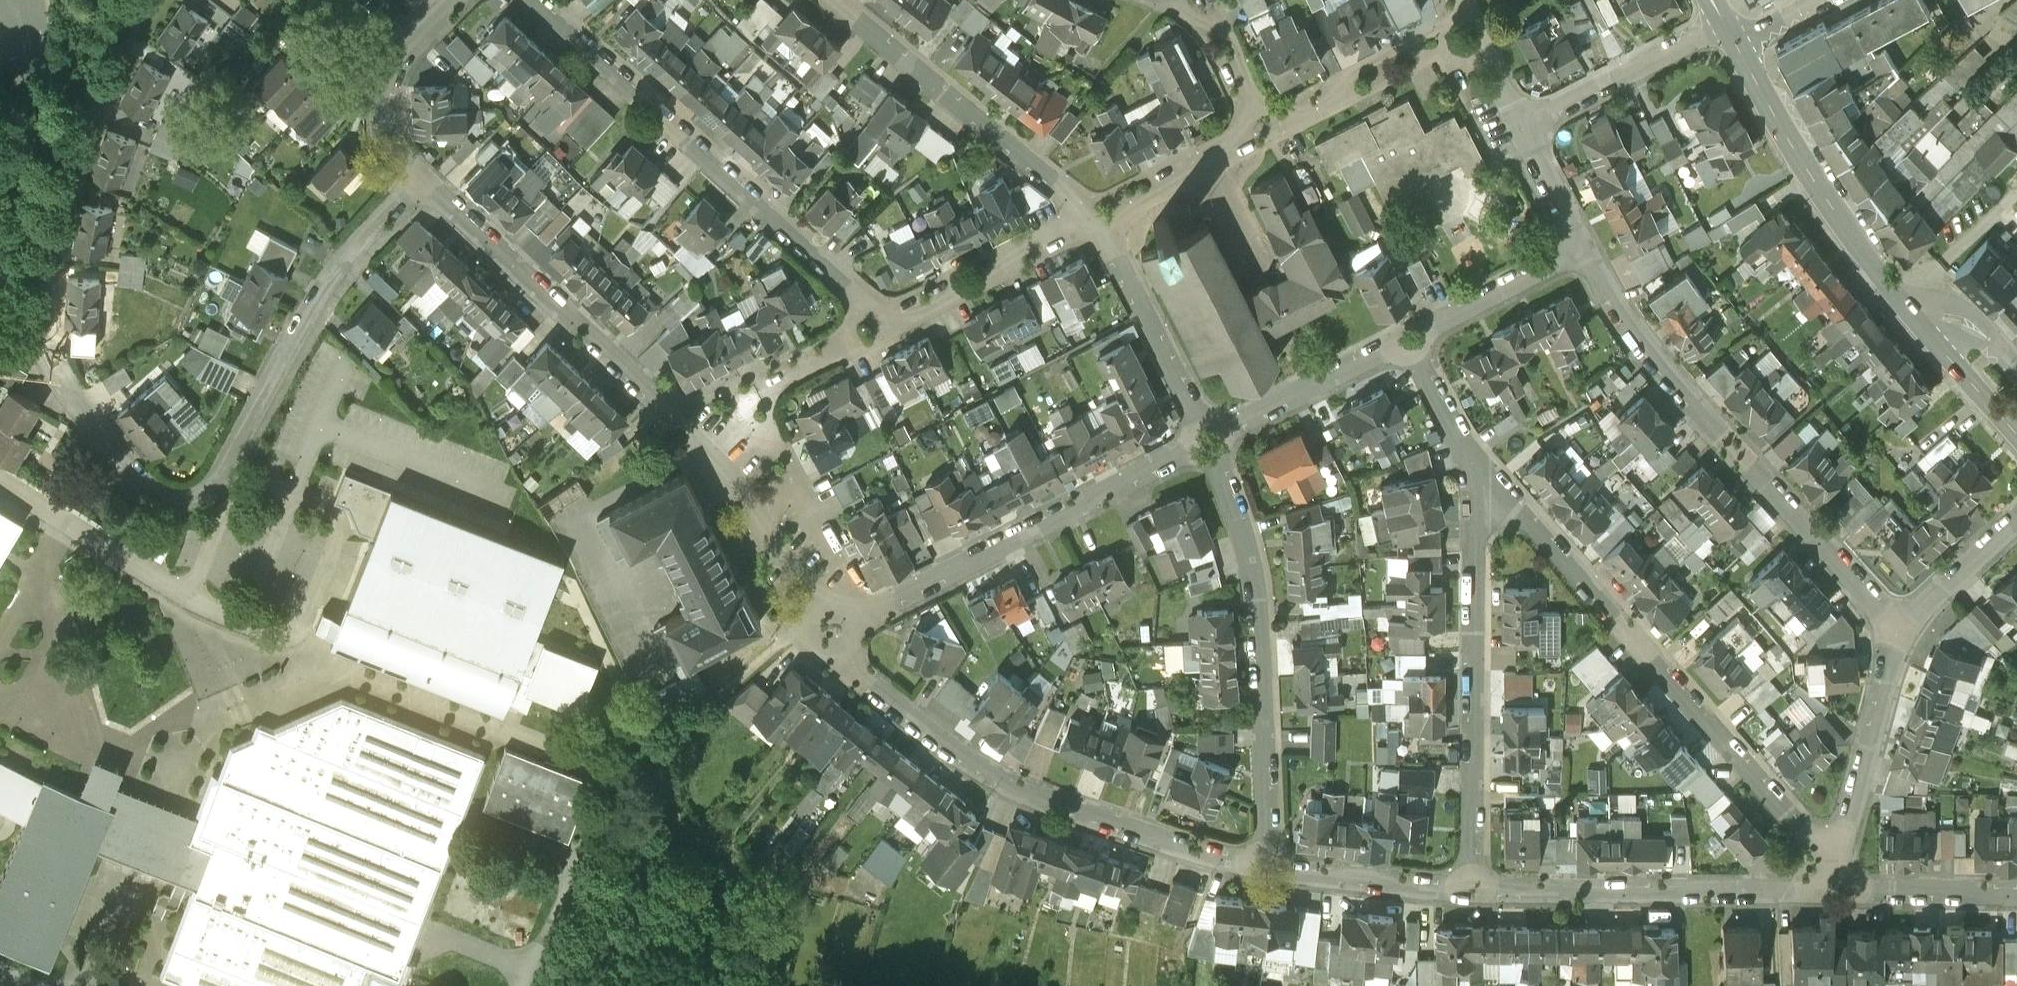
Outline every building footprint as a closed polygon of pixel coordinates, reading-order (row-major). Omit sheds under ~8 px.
[(160,32),(185,50),(207,17),(183,0),(182,0),(160,32)] [(335,0),(317,0),(331,13),(339,4),(335,0)] [(595,10),(607,0),(587,0),(595,10)] [(642,7),(637,3),(614,28),(627,39),(625,41),(635,51),(667,16),(672,10),(662,0),(648,0),(642,7)] [(888,0),(889,6),(900,14),(911,0),(888,0)] [(900,14),(910,22),(916,22),(929,31),(950,2),(947,0),(911,0),(900,14)] [(968,0),(960,0),(949,14),(959,22),(973,4),(968,0)] [(1077,0),(1024,0),(1022,3),(1041,13),(1044,8),(1052,13),(1056,15),(1051,23),(1064,30),(1079,1),(1077,0)] [(1324,0),(1308,0),(1312,8),(1325,2),(1324,0)] [(1360,4),(1353,7),(1367,35),(1389,23),(1377,0),(1358,0),(1360,4)] [(1396,21),(1420,9),(1416,0),(1387,0),(1396,21)] [(1623,1),(1631,16),(1645,8),(1651,19),(1679,4),(1677,0),(1624,0),(1623,1)] [(1853,15),(1861,29),(1869,44),(1871,43),(1931,11),(1925,0),(1880,0),(1853,15)] [(241,1),(231,13),(250,28),(260,16),(241,1)] [(1103,14),(1079,1),(1064,30),(1077,37),(1081,29),(1085,31),(1092,35),(1103,14)] [(1284,1),(1269,8),(1282,34),(1297,27),(1284,1)] [(1353,7),(1345,12),(1340,2),(1325,10),(1344,46),(1367,35),(1353,7)] [(973,4),(959,22),(969,30),(983,12),(973,4)] [(1988,30),(2006,41),(2014,28),(2016,31),(2016,10),(2008,4),(2001,10),(1988,30)] [(792,7),(776,27),(783,33),(799,47),(816,27),(792,7)] [(1052,13),(1044,8),(1041,13),(1036,23),(1044,28),(1052,13)] [(1269,8),(1250,18),(1257,32),(1262,30),(1268,41),(1282,34),(1269,8)] [(250,28),(231,13),(221,26),(240,41),(250,28)] [(1553,14),(1516,33),(1533,66),(1549,57),(1543,45),(1550,42),(1546,35),(1555,31),(1551,23),(1556,20),(1553,14)] [(1853,15),(1828,28),(1837,43),(1861,29),(1853,15)] [(527,36),(505,16),(481,42),(491,50),(498,43),(501,46),(497,50),(507,59),(527,36)] [(667,16),(635,51),(647,62),(648,61),(657,69),(674,51),(688,35),(667,16)] [(1577,59),(1556,20),(1551,23),(1555,31),(1546,35),(1550,42),(1543,45),(1549,57),(1533,66),(1537,73),(1537,74),(1545,77),(1546,76),(1577,59)] [(1824,21),(1775,47),(1796,85),(1869,44),(1861,29),(1837,43),(1824,21)] [(307,39),(289,23),(281,32),(299,48),(307,39)] [(1297,27),(1282,34),(1301,70),(1321,60),(1303,24),(1297,27)] [(776,27),(764,42),(771,47),(783,33),(776,27)] [(839,47),(816,27),(799,47),(816,61),(823,67),(825,64),(839,47)] [(1092,35),(1085,31),(1077,45),(1084,49),(1092,35)] [(978,32),(956,60),(980,78),(999,54),(988,46),(991,42),(978,32)] [(1209,105),(1173,34),(1153,44),(1155,52),(1151,54),(1169,88),(1168,88),(1170,94),(1183,118),(1209,105)] [(1301,70),(1282,34),(1268,41),(1262,45),(1280,81),(1301,70)] [(527,36),(507,59),(520,71),(517,74),(521,78),(544,52),(527,36)] [(715,50),(707,43),(692,59),(693,61),(690,65),(696,71),(710,56),(715,50)] [(1869,44),(1796,85),(1811,113),(1854,87),(1892,61),(1894,60),(1887,48),(1877,54),(1871,43),(1869,44)] [(282,48),(253,78),(273,98),(302,68),(282,48)] [(1148,49),(1137,55),(1148,77),(1150,76),(1161,98),(1170,94),(1168,88),(1148,49)] [(690,65),(674,51),(657,69),(679,89),(696,71),(690,65)] [(1965,51),(1912,99),(1925,113),(1974,68),(1970,64),(1974,60),(1965,51)] [(562,69),(544,52),(521,78),(526,82),(536,71),(539,74),(532,82),(534,83),(542,91),(562,69)] [(999,54),(980,78),(999,93),(1021,64),(1016,60),(1006,73),(1003,70),(1009,62),(999,54)] [(144,56),(121,99),(147,113),(170,71),(144,56)] [(710,56),(696,71),(703,77),(707,73),(709,74),(718,64),(710,56)] [(823,67),(816,61),(804,75),(810,80),(806,85),(833,108),(838,101),(826,91),(839,76),(825,64),(823,67)] [(1854,87),(1811,113),(1824,135),(1853,115),(1854,114),(1870,98),(1882,86),(1899,70),(1892,61),(1854,87)] [(1021,64),(999,93),(1018,107),(1037,83),(1026,75),(1020,83),(1016,80),(1026,68),(1021,64)] [(302,68),(273,98),(292,117),(321,87),(302,68)] [(562,69),(542,91),(552,100),(556,96),(559,99),(552,107),(561,114),(584,89),(562,69)] [(1899,70),(1882,86),(1890,95),(1907,78),(1899,70)] [(526,82),(521,78),(510,92),(519,100),(534,83),(532,82),(539,74),(536,71),(526,82)] [(703,77),(696,71),(679,89),(700,108),(717,90),(703,77)] [(864,72),(848,90),(868,105),(883,86),(864,72)] [(517,74),(505,87),(510,92),(521,78),(517,74)] [(739,92),(733,99),(734,101),(732,103),(739,110),(764,83),(756,75),(739,92)] [(1049,77),(1038,84),(1048,93),(1045,97),(1048,99),(1054,91),(1059,85),(1049,77)] [(764,83),(739,110),(746,116),(748,114),(749,115),(777,85),(769,78),(764,83)] [(717,90),(700,108),(722,128),(739,110),(732,103),(734,101),(733,99),(739,92),(727,80),(717,90)] [(1037,83),(1018,107),(1043,126),(1064,98),(1054,91),(1048,99),(1045,97),(1048,93),(1038,84),(1037,83)] [(447,85),(414,85),(414,107),(465,107),(465,95),(447,95),(447,85)] [(1853,115),(1824,135),(1840,161),(1870,139),(1872,138),(1903,109),(1902,108),(1890,95),(1882,86),(1870,98),(1880,109),(1862,127),(1853,115)] [(321,87),(292,117),(312,136),(341,106),(321,87)] [(1707,91),(1683,104),(1687,111),(1674,118),(1680,129),(1694,121),(1702,136),(1738,117),(1731,104),(1732,103),(1724,89),(1710,97),(1707,91)] [(890,92),(866,123),(867,125),(845,153),(857,162),(871,146),(879,134),(880,135),(903,104),(904,105),(906,103),(890,92)] [(1161,98),(1159,99),(1157,108),(1158,110),(1147,115),(1160,142),(1180,132),(1175,122),(1183,118),(1170,94),(1161,98)] [(1946,181),(1950,185),(1925,210),(1939,227),(2016,149),(2016,104),(2007,94),(1994,106),(2010,122),(2002,130),(1998,126),(1975,150),(1976,151),(1946,181)] [(480,95),(465,95),(465,107),(480,107),(480,95)] [(614,116),(592,96),(574,115),(597,135),(614,116)] [(1389,114),(1369,124),(1365,116),(1314,141),(1328,168),(1338,163),(1353,190),(1375,179),(1392,212),(1411,202),(1405,190),(1460,162),(1467,175),(1486,165),(1464,122),(1459,124),(1453,113),(1432,124),(1432,125),(1424,129),(1407,97),(1386,107),(1389,114)] [(1912,99),(1902,108),(1903,109),(1872,138),(1870,139),(1876,149),(1882,144),(1889,143),(1898,135),(1909,146),(1934,122),(1925,113),(1912,99)] [(849,112),(840,103),(831,112),(834,123),(849,112)] [(1126,126),(1114,103),(1107,107),(1115,123),(1119,130),(1126,126)] [(903,104),(880,135),(891,143),(887,148),(883,144),(877,151),(889,161),(899,149),(900,150),(923,120),(904,105),(903,104)] [(465,107),(414,107),(414,129),(447,129),(447,135),(464,135),(465,120),(465,107)] [(480,107),(465,107),(465,120),(480,120),(480,107)] [(1067,107),(1049,130),(1061,140),(1079,117),(1067,107)] [(1107,107),(1098,111),(1106,127),(1115,123),(1107,107)] [(746,116),(739,110),(722,128),(743,148),(760,129),(746,116)] [(760,129),(743,148),(753,156),(751,158),(764,169),(787,144),(798,131),(777,112),(760,129)] [(1595,129),(1582,136),(1596,163),(1626,148),(1622,140),(1612,120),(1608,113),(1591,122),(1595,129)] [(1126,126),(1119,130),(1132,156),(1160,142),(1147,115),(1126,126)] [(1662,115),(1649,122),(1661,144),(1674,137),(1662,115)] [(1745,130),(1738,117),(1702,136),(1711,151),(1695,160),(1708,183),(1722,175),(1719,170),(1742,158),(1739,153),(1754,145),(1746,130),(1745,130)] [(161,119),(150,146),(172,154),(183,128),(161,119)] [(1106,127),(1091,135),(1100,153),(1097,154),(1105,170),(1132,156),(1119,130),(1115,123),(1106,127)] [(957,145),(928,124),(913,143),(936,160),(957,145)] [(135,136),(108,126),(91,170),(118,181),(135,136)] [(787,144),(764,169),(774,178),(777,176),(789,187),(809,164),(796,152),(811,136),(802,127),(798,131),(787,144)] [(1639,132),(1622,140),(1626,148),(1643,139),(1639,132)] [(1967,134),(1937,165),(1945,173),(1975,143),(1967,134)] [(1898,135),(1889,143),(1882,144),(1876,149),(1887,167),(1909,146),(1898,135)] [(823,148),(811,136),(796,152),(809,164),(823,148)] [(1674,137),(1661,144),(1667,155),(1682,147),(1676,136),(1674,137)] [(467,139),(452,154),(459,161),(474,147),(467,139)] [(1643,139),(1626,148),(1630,156),(1647,147),(1643,139)] [(1870,139),(1840,161),(1859,191),(1887,167),(1876,149),(1870,139)] [(360,161),(340,142),(311,172),(332,191),(341,181),(350,189),(366,172),(358,164),(360,161)] [(620,154),(616,150),(590,179),(597,185),(610,171),(620,181),(643,155),(630,143),(620,154)] [(1687,157),(1682,147),(1667,155),(1669,159),(1672,165),(1687,157)] [(1626,148),(1596,163),(1600,172),(1590,177),(1600,196),(1627,182),(1621,170),(1623,169),(1625,161),(1624,159),(1630,156),(1626,148)] [(500,149),(469,182),(491,202),(508,184),(494,171),(507,156),(500,149)] [(828,150),(813,167),(821,174),(836,157),(828,150)] [(643,155),(620,181),(621,181),(608,195),(625,211),(651,183),(647,179),(657,168),(643,155)] [(1669,159),(1660,164),(1664,171),(1672,166),(1672,165),(1669,159)] [(898,170),(887,162),(876,176),(887,185),(898,170)] [(508,184),(491,202),(515,224),(521,218),(527,224),(543,207),(536,201),(545,192),(539,187),(544,181),(527,165),(508,184)] [(1887,167),(1859,191),(1878,219),(1907,194),(1887,167)] [(1934,168),(1910,192),(1916,200),(1922,196),(1942,176),(1934,168)] [(1282,172),(1251,188),(1271,225),(1299,211),(1290,194),(1293,193),(1282,172)] [(986,200),(973,207),(986,230),(1020,212),(1017,206),(1025,202),(1027,200),(1018,183),(1008,189),(1001,175),(979,187),(986,200)] [(666,176),(652,192),(662,201),(676,185),(666,176)] [(1049,197),(1026,179),(1018,183),(1027,200),(1025,202),(1028,208),(1049,197)] [(837,193),(828,185),(808,208),(829,227),(860,191),(848,181),(837,193)] [(1627,182),(1600,196),(1615,224),(1665,199),(1660,191),(1638,202),(1627,182)] [(1364,187),(1339,197),(1353,231),(1378,222),(1364,187)] [(1907,194),(1878,219),(1905,253),(1913,253),(1939,227),(1925,210),(1916,200),(1910,192),(1907,194)] [(703,197),(682,220),(687,224),(677,235),(691,247),(694,244),(697,247),(700,250),(706,244),(725,223),(713,212),(713,206),(703,197)] [(112,204),(81,199),(73,246),(104,251),(112,204)] [(1665,199),(1615,224),(1629,251),(1645,243),(1643,240),(1661,231),(1653,215),(1668,207),(1665,199)] [(952,212),(946,200),(935,205),(944,222),(953,217),(950,213),(952,212)] [(1731,215),(1726,218),(1734,230),(1759,214),(1751,202),(1731,215)] [(1725,204),(1708,215),(1715,225),(1726,218),(1731,215),(1725,204)] [(935,205),(925,210),(931,222),(933,222),(936,226),(944,222),(935,205)] [(543,207),(527,224),(536,232),(551,215),(543,207)] [(953,217),(944,222),(957,245),(971,237),(970,235),(982,229),(984,231),(985,231),(972,207),(953,217)] [(1345,280),(1308,207),(1299,211),(1271,225),(1268,227),(1291,271),(1273,280),(1268,280),(1263,283),(1260,287),(1255,289),(1256,291),(1248,296),(1266,331),(1341,292),(1337,285),(1345,280)] [(561,208),(537,233),(546,241),(570,216),(561,208)] [(1781,209),(1741,242),(1752,256),(1764,246),(1763,244),(1766,241),(1776,252),(1803,230),(1794,219),(1792,222),(1781,209)] [(1206,218),(1176,234),(1166,214),(1151,221),(1161,241),(1141,251),(1156,282),(1158,281),(1191,345),(1189,346),(1201,369),(1221,358),(1229,375),(1228,376),(1230,382),(1244,382),(1254,379),(1262,375),(1269,369),(1280,358),(1276,352),(1275,353),(1266,335),(1268,334),(1266,331),(1248,296),(1244,298),(1204,221),(1207,220),(1206,218)] [(850,215),(836,231),(844,238),(858,222),(850,215)] [(417,216),(396,237),(412,252),(433,231),(417,216)] [(1703,219),(1685,232),(1696,246),(1714,234),(1703,219)] [(936,226),(917,236),(927,257),(929,257),(941,250),(942,252),(957,245),(944,222),(936,226)] [(570,225),(558,238),(563,242),(551,255),(570,272),(571,273),(589,254),(576,242),(581,236),(570,225)] [(1776,252),(1767,260),(1775,269),(1788,259),(1786,257),(1789,254),(1801,269),(1820,253),(1811,242),(1812,241),(1803,230),(1776,252)] [(412,252),(400,265),(422,287),(437,271),(455,252),(433,231),(412,252)] [(297,247),(269,232),(244,279),(277,297),(288,275),(284,272),(297,247)] [(762,233),(746,250),(752,262),(771,241),(762,233)] [(917,236),(896,247),(892,239),(884,243),(900,274),(930,259),(929,257),(927,257),(917,236)] [(1991,304),(2016,277),(2016,267),(1988,238),(1957,270),(1991,304)] [(633,241),(619,257),(620,257),(627,263),(626,264),(628,265),(642,250),(633,241)] [(1658,243),(1632,257),(1644,280),(1659,271),(1669,264),(1658,243)] [(697,247),(684,261),(697,275),(714,261),(706,244),(700,250),(697,247)] [(589,254),(571,273),(570,272),(567,275),(580,287),(583,284),(589,290),(620,257),(619,257),(613,250),(600,264),(589,254)] [(144,254),(122,251),(120,266),(142,269),(144,254)] [(465,265),(455,255),(456,253),(455,252),(437,271),(453,287),(460,293),(478,274),(467,263),(465,265)] [(1857,298),(1820,253),(1801,269),(1814,284),(1826,299),(1838,314),(1857,298)] [(1387,254),(1353,271),(1376,318),(1411,301),(1387,254)] [(620,257),(589,290),(594,295),(592,298),(604,310),(607,307),(606,306),(624,287),(613,277),(626,264),(627,263),(620,257)] [(1082,258),(1057,272),(1079,314),(1094,306),(1086,291),(1096,286),(1082,258)] [(1420,258),(1407,264),(1419,287),(1432,280),(1420,258)] [(142,269),(120,266),(117,283),(140,286),(142,269)] [(1650,294),(1648,296),(1674,332),(1698,316),(1693,309),(1706,299),(1685,269),(1667,282),(1650,294)] [(1739,270),(1729,277),(1735,285),(1744,277),(1739,270)] [(766,271),(758,276),(767,292),(775,288),(766,271)] [(1644,280),(1642,282),(1650,294),(1667,282),(1659,271),(1644,280)] [(478,274),(460,293),(467,300),(483,315),(501,296),(478,274)] [(99,277),(68,275),(64,322),(95,324),(99,277)] [(758,276),(750,280),(761,301),(769,297),(767,292),(758,276)] [(277,297),(244,279),(224,316),(257,334),(277,297)] [(775,288),(767,292),(769,297),(782,321),(808,308),(793,279),(775,288)] [(1991,304),(2016,331),(2016,279),(1991,304)] [(1038,280),(1026,286),(1043,318),(1055,312),(1038,280)] [(1814,284),(1810,287),(1809,285),(1796,295),(1811,314),(1824,303),(1822,301),(1826,299),(1814,284)] [(686,285),(671,299),(683,313),(698,299),(686,285)] [(448,289),(439,299),(447,307),(460,293),(453,287),(449,290),(448,289)] [(637,300),(624,287),(606,306),(607,307),(627,326),(638,314),(643,318),(655,306),(643,294),(637,300)] [(460,293),(447,307),(456,315),(465,306),(464,304),(467,300),(460,293)] [(1023,293),(1010,300),(1005,297),(992,304),(1007,332),(1016,327),(1021,336),(1040,326),(1023,293)] [(1569,293),(1541,307),(1558,340),(1568,335),(1582,328),(1573,309),(1576,308),(1569,293)] [(483,315),(475,323),(487,334),(478,345),(492,358),(510,339),(508,336),(524,319),(501,296),(483,315)] [(759,311),(745,318),(759,345),(773,338),(768,328),(782,321),(769,297),(761,301),(759,303),(757,307),(759,311)] [(370,298),(345,324),(370,349),(382,336),(387,341),(401,328),(394,321),(370,298)] [(1838,314),(1825,325),(1836,339),(1845,332),(1847,334),(1851,331),(1856,337),(1876,320),(1857,298),(1838,314)] [(980,315),(966,323),(983,356),(1002,346),(997,337),(1007,332),(992,304),(982,309),(980,315)] [(1729,304),(1721,311),(1728,320),(1736,313),(1729,304)] [(725,328),(714,306),(706,310),(714,326),(717,332),(725,328)] [(1541,307),(1513,322),(1527,348),(1547,337),(1559,360),(1566,356),(1558,340),(1541,307)] [(706,310),(698,314),(706,330),(714,326),(706,310)] [(403,311),(394,321),(401,328),(408,335),(418,325),(403,311)] [(680,316),(657,338),(668,349),(669,349),(691,337),(680,316)] [(1698,316),(1674,332),(1688,352),(1712,336),(1702,322),(1698,316)] [(1720,330),(1711,316),(1702,322),(1712,336),(1720,330)] [(725,328),(717,332),(731,359),(759,345),(745,318),(725,328)] [(524,319),(508,336),(510,339),(519,347),(535,329),(524,319)] [(1856,337),(1837,353),(1848,366),(1861,355),(1866,361),(1873,355),(1875,358),(1894,343),(1876,320),(1856,337)] [(1513,322),(1493,332),(1498,342),(1490,345),(1503,370),(1511,366),(1516,356),(1515,354),(1527,348),(1513,322)] [(691,337),(669,349),(686,382),(731,359),(717,332),(714,326),(706,330),(691,337)] [(1119,329),(1092,343),(1097,354),(1124,340),(1119,329)] [(1836,339),(1820,353),(1826,361),(1837,353),(1856,337),(1851,331),(1847,334),(1845,332),(1836,339)] [(1580,359),(1568,335),(1558,340),(1566,356),(1567,356),(1571,364),(1580,359)] [(928,338),(906,350),(920,377),(928,373),(933,382),(947,375),(928,338)] [(991,362),(1000,380),(1047,357),(1038,339),(991,362)] [(1164,420),(1141,374),(1143,373),(1126,339),(1124,340),(1097,354),(1106,370),(1115,366),(1124,383),(1114,387),(1119,396),(1139,436),(1152,430),(1151,427),(1164,420)] [(547,340),(525,363),(511,378),(530,397),(548,384),(569,362),(547,340)] [(1894,343),(1875,358),(1888,374),(1894,381),(1914,364),(1904,352),(1903,353),(1894,343)] [(1490,345),(1463,360),(1478,389),(1497,379),(1506,375),(1503,370),(1490,345)] [(906,350),(884,361),(888,369),(876,375),(877,375),(891,401),(902,396),(903,397),(918,390),(913,381),(920,377),(906,350)] [(1769,350),(1748,369),(1764,388),(1786,369),(1769,350)] [(239,365),(212,351),(195,373),(227,389),(239,365)] [(513,352),(494,372),(506,383),(511,378),(525,363),(513,352)] [(1571,364),(1567,356),(1566,356),(1559,360),(1558,363),(1566,380),(1577,375),(1571,364)] [(0,365),(0,380),(7,385),(14,388),(25,368),(5,357),(0,365)] [(1736,373),(1722,358),(1705,371),(1739,410),(1764,388),(1748,369),(1745,365),(1736,373)] [(548,384),(530,397),(549,415),(561,404),(572,392),(586,378),(569,362),(548,384)] [(1630,372),(1622,363),(1618,367),(1626,375),(1630,372)] [(1894,381),(1887,387),(1896,397),(1903,406),(1907,411),(1931,391),(1920,378),(1924,375),(1914,364),(1894,381)] [(1522,388),(1511,366),(1503,370),(1506,375),(1515,392),(1522,388)] [(1764,388),(1739,410),(1747,419),(1749,417),(1758,428),(1782,407),(1777,401),(1798,383),(1786,369),(1764,388)] [(1884,375),(1871,385),(1878,394),(1887,387),(1894,381),(1888,374),(1885,377),(1884,375)] [(846,375),(825,386),(830,397),(798,414),(809,434),(809,435),(843,418),(843,419),(859,411),(863,408),(852,388),(846,375)] [(876,375),(865,381),(876,402),(879,408),(891,401),(877,375),(876,375)] [(1515,392),(1506,375),(1497,379),(1518,419),(1525,414),(1515,392)] [(603,395),(586,378),(572,392),(577,397),(580,400),(573,407),(583,416),(603,395)] [(876,402),(865,381),(852,388),(863,408),(876,402)] [(1113,382),(1101,388),(1108,401),(1119,396),(1114,387),(1113,383),(1113,382)] [(1018,383),(996,390),(1001,406),(1023,399),(1018,383)] [(0,398),(0,455),(15,464),(31,436),(22,431),(38,403),(14,388),(7,385),(0,398)] [(145,389),(118,412),(134,431),(161,409),(145,389)] [(1382,389),(1360,400),(1376,431),(1384,427),(1403,417),(1396,403),(1391,406),(1382,389)] [(572,392),(561,404),(566,408),(577,397),(572,392)] [(1611,394),(1593,409),(1599,420),(1619,404),(1611,394)] [(161,409),(134,431),(151,451),(194,415),(177,395),(161,409)] [(626,416),(603,395),(583,416),(593,426),(588,430),(601,442),(626,416)] [(1618,432),(1611,438),(1618,446),(1632,434),(1657,412),(1642,395),(1617,417),(1625,426),(1618,432)] [(1139,436),(1119,396),(1108,401),(1115,415),(1116,414),(1118,418),(1101,426),(1112,448),(1124,442),(1125,444),(1139,436)] [(965,408),(972,424),(997,412),(989,397),(965,408)] [(1896,397),(1881,410),(1888,419),(1903,406),(1896,397)] [(1360,400),(1352,404),(1353,406),(1339,413),(1354,442),(1368,435),(1376,431),(1360,400)] [(1087,433),(1074,407),(1062,413),(1075,439),(1087,433)] [(1782,407),(1758,428),(1771,442),(1795,420),(1782,407)] [(1511,409),(1492,422),(1499,432),(1518,419),(1511,409)] [(843,418),(809,435),(809,434),(807,435),(821,462),(840,452),(835,443),(867,426),(859,411),(843,419),(843,418)] [(1657,412),(1632,434),(1642,445),(1646,450),(1643,453),(1658,470),(1673,456),(1659,440),(1672,429),(1657,412)] [(1910,412),(1896,425),(1903,434),(1918,422),(1910,412)] [(1075,439),(1062,413),(1052,417),(1064,440),(1065,439),(1067,443),(1075,439)] [(1611,424),(1606,430),(1610,436),(1611,438),(1618,432),(1611,424)] [(1087,433),(1075,439),(1086,461),(1112,448),(1101,426),(1087,433)] [(1015,427),(1006,432),(1010,439),(1019,434),(1015,427)] [(1399,457),(1384,427),(1376,431),(1391,460),(1399,457)] [(1792,427),(1772,445),(1783,457),(1802,438),(1792,427)] [(1826,427),(1788,463),(1802,478),(1827,455),(1823,451),(1836,439),(1826,427)] [(1848,436),(1840,427),(1835,431),(1843,441),(1848,436)] [(1391,460),(1376,431),(1368,435),(1383,464),(1391,460)] [(1298,432),(1260,452),(1275,481),(1284,476),(1295,497),(1324,482),(1298,432)] [(616,434),(596,447),(603,457),(622,444),(616,434)] [(1632,434),(1618,446),(1619,446),(1610,454),(1619,465),(1642,445),(1632,434)] [(1031,456),(1022,437),(1013,442),(1015,446),(1014,447),(1023,466),(1033,461),(1030,456),(1031,456)] [(1051,452),(1049,453),(1060,475),(1086,461),(1075,439),(1067,443),(1051,452)] [(1051,452),(1045,440),(1040,443),(1046,454),(1049,453),(1051,452)] [(1328,440),(1315,447),(1324,461),(1336,454),(1328,440)] [(1014,447),(1003,452),(1010,466),(1013,465),(1015,470),(1023,466),(1014,447)] [(1427,447),(1403,455),(1412,478),(1432,474),(1432,475),(1434,474),(1427,447)] [(1546,450),(1526,468),(1546,492),(1569,471),(1563,465),(1570,459),(1562,449),(1552,457),(1546,450)] [(1827,455),(1802,478),(1818,494),(1852,460),(1843,451),(1833,461),(1827,455)] [(1033,461),(1023,466),(1035,488),(1060,475),(1049,453),(1046,454),(1033,461)] [(967,457),(956,463),(968,485),(972,492),(980,488),(978,483),(979,483),(967,457)] [(1953,472),(1947,477),(1951,482),(1970,502),(1992,482),(1969,457),(1953,472)] [(1953,472),(1941,458),(1934,464),(1947,477),(1953,472)] [(1947,477),(1934,464),(1927,470),(1944,488),(1951,482),(1947,477)] [(1700,465),(1674,489),(1688,504),(1694,499),(1702,507),(1725,486),(1716,477),(1710,476),(1700,465)] [(1015,470),(997,479),(1009,501),(1035,488),(1023,466),(1015,470)] [(561,556),(343,469),(332,497),(351,504),(356,527),(371,533),(339,613),(322,607),(316,621),(391,651),(396,660),(420,669),(432,667),(527,705),(534,687),(580,705),(598,660),(531,633),(561,556)] [(1924,484),(1911,469),(1903,475),(1917,491),(1924,484)] [(903,470),(892,475),(897,487),(908,481),(903,470)] [(1590,470),(1578,481),(1586,491),(1598,480),(1590,470)] [(684,471),(609,510),(629,549),(651,537),(658,552),(662,550),(683,591),(679,593),(687,607),(665,618),(685,657),(760,619),(740,580),(739,580),(703,511),(704,510),(684,471)] [(1569,471),(1546,492),(1563,511),(1586,491),(1578,481),(1569,471)] [(852,472),(831,483),(842,504),(864,493),(852,472)] [(948,472),(926,483),(936,501),(940,499),(954,526),(969,519),(970,522),(983,515),(972,492),(968,485),(957,490),(948,472)] [(1856,473),(1849,479),(1856,488),(1863,483),(1856,473)] [(1412,478),(1366,489),(1371,511),(1437,496),(1432,475),(1432,474),(1412,478)] [(577,475),(537,501),(549,519),(588,492),(577,475)] [(980,488),(972,492),(983,515),(998,508),(997,507),(1009,501),(997,479),(980,488)] [(1606,489),(1598,480),(1586,491),(1594,500),(1601,494),(1606,489)] [(1944,488),(1943,490),(1941,499),(1943,501),(1934,509),(1954,531),(1971,516),(1964,508),(1970,502),(1951,482),(1944,488)] [(1725,486),(1702,507),(1709,515),(1703,521),(1717,537),(1744,513),(1734,501),(1734,497),(1725,486)] [(1186,493),(1154,505),(1169,546),(1174,544),(1171,537),(1181,533),(1179,526),(1184,523),(1179,510),(1197,503),(1194,496),(1194,494),(1186,491),(1186,493)] [(1586,491),(1563,511),(1583,534),(1603,517),(1598,512),(1608,503),(1601,494),(1594,500),(1586,491)] [(1856,491),(1833,512),(1843,523),(1866,502),(1856,491)] [(1437,496),(1371,511),(1378,540),(1412,532),(1410,525),(1442,517),(1437,496)] [(867,509),(849,518),(860,538),(907,514),(904,507),(887,516),(877,497),(864,504),(867,509)] [(1899,498),(1889,508),(1905,525),(1910,530),(1916,524),(1901,508),(1905,504),(1899,498)] [(1323,500),(1302,506),(1304,517),(1326,511),(1323,500)] [(916,501),(904,507),(907,514),(920,507),(916,501)] [(931,501),(920,507),(932,530),(935,536),(946,530),(931,501)] [(1197,503),(1179,510),(1184,523),(1179,526),(1181,533),(1171,537),(1174,544),(1169,546),(1156,551),(1165,573),(1186,565),(1185,562),(1189,561),(1184,549),(1211,538),(1197,503)] [(20,518),(0,505),(0,550),(20,518)] [(920,507),(907,514),(919,536),(932,530),(920,507)] [(1886,507),(1879,513),(1885,520),(1887,519),(1898,531),(1905,525),(1889,508),(1888,508),(1886,507)] [(1916,524),(1910,530),(1930,553),(1954,531),(1934,509),(1916,524)] [(629,549),(609,510),(597,516),(617,555),(629,549)] [(907,514),(860,538),(865,548),(867,547),(882,576),(911,561),(903,545),(919,536),(907,514)] [(1623,514),(1599,535),(1609,546),(1633,525),(1623,514)] [(1910,530),(1905,525),(1898,531),(1886,543),(1899,557),(1896,560),(1908,573),(1930,553),(1910,530)] [(1643,557),(1623,535),(1602,555),(1621,576),(1622,575),(1638,592),(1638,593),(1666,568),(1662,564),(1673,554),(1662,542),(1651,552),(1650,550),(1643,557)] [(1688,540),(1678,548),(1685,555),(1694,547),(1688,540)] [(1328,542),(1286,544),(1288,568),(1319,565),(1318,557),(1329,556),(1328,542)] [(1782,549),(1752,576),(1763,588),(1771,581),(1777,588),(1799,567),(1782,549)] [(1129,585),(1112,553),(1098,560),(1091,559),(1081,564),(1096,591),(1106,586),(1110,595),(1129,585)] [(1441,553),(1408,554),(1408,566),(1427,566),(1427,567),(1441,567),(1441,553)] [(1189,561),(1185,562),(1186,565),(1190,579),(1218,572),(1213,554),(1189,561)] [(1666,568),(1638,593),(1638,592),(1636,593),(1649,609),(1679,583),(1677,581),(1688,571),(1678,560),(1667,569),(1666,568)] [(1081,564),(1068,571),(1066,577),(1053,583),(1070,616),(1089,606),(1084,597),(1096,591),(1081,564)] [(1319,565),(1288,568),(1289,591),(1302,590),(1303,605),(1326,603),(1324,577),(1319,578),(1319,565)] [(1427,566),(1408,566),(1407,580),(1388,580),(1388,590),(1407,590),(1407,604),(1442,604),(1442,586),(1427,586),(1427,567),(1427,566)] [(1828,599),(1799,567),(1777,588),(1782,593),(1768,606),(1781,619),(1794,607),(1806,619),(1828,599)] [(1190,579),(1188,580),(1191,592),(1221,584),(1218,572),(1190,579)] [(1993,591),(2016,621),(2016,572),(1993,591)] [(1013,576),(992,586),(1005,613),(1011,609),(1016,619),(1031,612),(1013,576)] [(1148,578),(1140,582),(1144,591),(1152,586),(1148,578)] [(992,586),(968,598),(986,634),(1002,627),(997,617),(1005,613),(992,586)] [(1545,587),(1503,587),(1503,610),(1534,610),(1534,602),(1545,602),(1545,587)] [(1730,587),(1707,607),(1718,619),(1740,599),(1730,587)] [(2004,629),(1979,602),(1969,612),(1993,639),(1994,639),(2004,629)] [(1373,604),(1363,605),(1364,614),(1374,614),(1373,604)] [(1442,604),(1407,604),(1407,618),(1407,628),(1427,628),(1427,622),(1442,622),(1442,604)] [(1229,606),(1197,608),(1198,614),(1189,614),(1190,627),(1199,626),(1200,638),(1231,637),(1229,606)] [(1826,606),(1801,630),(1809,639),(1814,634),(1835,615),(1826,606)] [(1534,610),(1503,610),(1503,634),(1515,634),(1515,643),(1537,643),(1537,651),(1559,650),(1559,610),(1534,610)] [(1679,610),(1662,625),(1673,637),(1690,622),(1679,610)] [(1835,615),(1814,634),(1823,650),(1854,647),(1852,626),(1840,611),(1835,615)] [(1969,612),(1967,611),(1948,629),(1965,647),(1983,654),(1993,639),(1969,612)] [(1336,615),(1300,619),(1301,637),(1337,633),(1336,615)] [(685,657),(665,618),(653,624),(673,663),(685,657)] [(1081,618),(1062,628),(1073,650),(1092,640),(1081,618)] [(1407,618),(1388,618),(1388,628),(1407,628),(1407,618)] [(1730,622),(1715,635),(1722,643),(1737,630),(1730,622)] [(950,638),(915,626),(911,640),(906,642),(901,656),(932,666),(935,655),(943,658),(950,638)] [(1715,635),(1701,647),(1705,652),(1694,662),(1706,675),(1731,653),(1722,643),(1715,635)] [(1231,637),(1200,638),(1201,651),(1202,664),(1233,662),(1231,637)] [(1200,638),(1174,638),(1175,652),(1201,651),(1200,638)] [(1338,640),(1319,642),(1319,651),(1338,649),(1338,640)] [(1790,658),(1776,641),(1765,651),(1771,658),(1769,660),(1777,670),(1790,658)] [(1981,658),(1940,641),(1929,671),(1953,681),(1966,687),(1969,687),(1981,658)] [(1319,642),(1293,643),(1295,674),(1320,672),(1320,665),(1319,651),(1319,642)] [(1596,643),(1571,663),(1593,689),(1617,667),(1596,643)] [(1755,650),(1740,663),(1747,671),(1755,664),(1761,658),(1755,650)] [(707,651),(688,660),(692,669),(711,659),(707,651)] [(1854,651),(1806,655),(1807,672),(1824,671),(1825,682),(1857,680),(1854,651)] [(1731,653),(1706,675),(1718,689),(1729,679),(1733,684),(1747,671),(1740,663),(1731,653)] [(1233,662),(1202,664),(1202,672),(1193,673),(1194,685),(1201,684),(1202,694),(1235,692),(1233,662)] [(1343,663),(1320,665),(1320,672),(1326,671),(1335,671),(1344,671),(1343,663)] [(1755,664),(1747,671),(1733,684),(1756,709),(1779,691),(1755,664)] [(768,693),(753,711),(754,712),(748,720),(747,719),(747,720),(771,739),(788,719),(801,703),(817,683),(818,682),(806,673),(804,676),(790,665),(768,693)] [(1617,667),(1593,689),(1601,698),(1595,703),(1603,713),(1610,707),(1617,716),(1618,716),(1641,695),(1617,667)] [(975,692),(949,670),(934,694),(964,713),(967,710),(971,713),(979,703),(971,697),(975,692)] [(1953,681),(1929,671),(1917,701),(1941,710),(1944,701),(1950,689),(1953,681)] [(1320,672),(1295,674),(1297,705),(1341,702),(1340,693),(1322,694),(1321,685),(1320,672)] [(1440,672),(1402,672),(1402,680),(1407,680),(1407,699),(1441,699),(1440,672)] [(1004,675),(995,686),(1002,692),(1006,687),(1011,692),(1017,685),(1004,675)] [(681,676),(639,699),(648,717),(691,695),(681,676)] [(768,693),(750,679),(724,701),(747,719),(748,720),(754,712),(753,711),(768,693)] [(1966,687),(1953,681),(1950,689),(1964,694),(1966,687)] [(1041,692),(1028,682),(1022,689),(1035,699),(1041,692)] [(1827,704),(1799,682),(1791,692),(1812,709),(1819,714),(1820,713),(1827,704)] [(830,693),(817,683),(801,703),(809,709),(823,721),(839,702),(829,694),(830,693)] [(1166,697),(1162,684),(1150,685),(1154,704),(1151,705),(1156,727),(1171,723),(1169,709),(1167,702),(1166,697)] [(995,686),(993,685),(979,703),(971,713),(988,727),(989,728),(1012,700),(1002,692),(995,686)] [(1367,688),(1355,688),(1356,700),(1368,700),(1367,688)] [(1381,688),(1367,688),(1368,700),(1382,700),(1381,688)] [(1012,700),(989,728),(988,727),(987,729),(1002,741),(1010,730),(1014,733),(1024,719),(1021,717),(1035,699),(1022,689),(1013,701),(1012,700)] [(250,731),(230,740),(200,820),(106,783),(109,775),(92,768),(84,787),(42,769),(40,772),(0,752),(0,797),(26,810),(0,872),(0,929),(48,949),(94,838),(197,879),(170,943),(173,950),(184,954),(171,985),(353,985),(366,952),(398,965),(484,749),(339,692),(273,721),(272,723),(256,717),(250,731)] [(1174,695),(1166,697),(1167,702),(1169,709),(1176,707),(1174,695)] [(1641,695),(1618,716),(1617,716),(1605,726),(1611,733),(1614,736),(1625,725),(1634,735),(1658,714),(1641,695)] [(1397,717),(1397,699),(1386,699),(1386,718),(1397,717)] [(1441,727),(1441,699),(1407,699),(1407,718),(1402,718),(1402,727),(1441,727)] [(1941,710),(1917,701),(1905,730),(1929,740),(1930,740),(1948,746),(1958,717),(1941,710)] [(1962,706),(1950,701),(1949,703),(1944,701),(1941,710),(1958,717),(1962,706)] [(862,721),(839,702),(823,721),(839,734),(846,740),(862,721)] [(801,703),(788,719),(797,726),(807,714),(806,713),(809,709),(801,703)] [(1065,712),(1049,705),(1033,737),(1052,744),(1065,712)] [(1543,706),(1504,706),(1504,733),(1536,733),(1536,719),(1527,719),(1527,715),(1543,715),(1543,706)] [(1812,709),(1786,731),(1794,741),(1795,740),(1815,764),(1843,740),(1820,713),(1819,714),(1812,709)] [(1079,720),(1070,716),(1058,746),(1087,758),(1098,729),(1090,725),(1093,717),(1082,712),(1079,720)] [(1591,713),(1578,716),(1581,730),(1595,728),(1591,713)] [(1231,714),(1210,714),(1210,729),(1231,729),(1231,714)] [(1658,714),(1634,735),(1640,742),(1633,748),(1642,757),(1647,753),(1653,760),(1679,737),(1658,714)] [(1098,729),(1087,758),(1110,767),(1122,738),(1129,723),(1116,718),(1115,720),(1104,716),(1098,729)] [(1335,717),(1311,717),(1310,753),(1334,753),(1335,717)] [(884,739),(862,721),(846,740),(854,745),(869,758),(884,739)] [(1159,735),(1129,723),(1122,738),(1110,767),(1139,779),(1145,764),(1149,765),(1158,742),(1159,735)] [(1605,726),(1597,728),(1605,738),(1611,733),(1605,726)] [(1786,731),(1782,727),(1764,742),(1796,780),(1815,764),(1795,740),(1794,741),(1786,731)] [(1024,729),(1009,748),(1023,759),(1033,737),(1024,729)] [(1231,729),(1210,729),(1199,729),(1199,746),(1230,746),(1231,729)] [(1929,740),(1905,730),(1893,761),(1936,776),(1948,746),(1930,740),(1929,740)] [(1536,733),(1504,733),(1504,761),(1543,760),(1543,752),(1527,752),(1527,747),(1536,747),(1536,733)] [(836,737),(834,736),(824,748),(833,755),(846,740),(839,734),(836,737)] [(1562,734),(1550,734),(1550,755),(1562,755),(1562,734)] [(907,757),(884,739),(869,758),(884,770),(892,776),(907,757)] [(846,740),(833,755),(842,763),(852,750),(851,749),(854,745),(846,740)] [(1705,767),(1684,743),(1661,764),(1682,787),(1688,782),(1705,767)] [(591,778),(505,744),(483,800),(568,835),(591,778)] [(1194,765),(1167,754),(1162,765),(1170,768),(1170,767),(1190,775),(1194,765)] [(1229,768),(1198,755),(1194,765),(1190,775),(1221,788),(1229,768)] [(930,775),(907,757),(892,776),(899,782),(896,786),(898,787),(893,793),(906,804),(930,775)] [(1913,772),(1892,764),(1883,788),(1895,790),(1904,791),(1905,791),(1906,790),(1913,772)] [(1190,775),(1170,767),(1170,768),(1162,765),(1154,785),(1164,790),(1169,778),(1186,785),(1190,775)] [(1434,766),(1413,765),(1412,774),(1434,774),(1434,766)] [(1705,767),(1688,782),(1697,792),(1714,778),(1705,767)] [(880,773),(865,791),(863,790),(846,811),(856,820),(865,809),(892,776),(884,770),(881,774),(880,773)] [(1397,774),(1388,773),(1387,787),(1395,788),(1397,774)] [(906,804),(904,807),(917,818),(914,821),(924,829),(932,819),(954,792),(941,782),(940,784),(930,775),(906,804)] [(1221,788),(1190,775),(1186,785),(1169,778),(1164,790),(1163,793),(1180,800),(1181,796),(1212,809),(1221,788)] [(1637,805),(1638,788),(1627,788),(1627,775),(1620,775),(1619,805),(1637,805)] [(892,776),(865,809),(873,815),(886,799),(888,800),(893,793),(898,787),(896,786),(899,782),(892,776)] [(1928,778),(1916,777),(1915,788),(1927,789),(1928,778)] [(1375,820),(1361,819),(1359,848),(1381,850),(1383,839),(1391,840),(1394,807),(1395,788),(1387,787),(1382,787),(1382,796),(1377,795),(1375,820)] [(1404,789),(1395,788),(1394,807),(1403,807),(1404,789)] [(1895,790),(1883,788),(1883,808),(1895,808),(1904,808),(1904,791),(1895,790)] [(1332,790),(1323,789),(1322,807),(1331,807),(1331,803),(1332,790)] [(1341,791),(1332,790),(1331,803),(1340,803),(1341,791)] [(1545,792),(1504,790),(1504,803),(1537,803),(1545,803),(1545,792)] [(954,792),(932,819),(941,827),(929,843),(936,849),(943,854),(961,831),(976,814),(963,804),(965,801),(954,792)] [(1998,792),(1987,792),(1987,806),(1998,806),(1998,792)] [(2008,792),(2008,805),(2016,805),(2016,792),(2008,792)] [(1746,793),(1739,798),(1742,802),(1749,797),(1746,793)] [(1763,836),(1731,800),(1719,810),(1731,823),(1722,831),(1742,854),(1763,836)] [(1340,803),(1331,803),(1331,807),(1327,845),(1359,848),(1361,819),(1339,816),(1340,803)] [(1537,803),(1504,803),(1504,828),(1537,828),(1537,803)] [(1322,807),(1305,805),(1303,825),(1299,824),(1297,842),(1327,845),(1331,807),(1322,807)] [(1403,807),(1394,807),(1391,840),(1421,842),(1424,809),(1403,807)] [(1905,826),(1905,808),(1904,808),(1895,808),(1895,826),(1905,826)] [(1916,808),(1916,826),(1905,826),(1906,859),(1928,859),(1927,827),(1934,827),(1934,808),(1916,808)] [(1916,826),(1916,808),(1905,808),(1905,826),(1916,826)] [(1731,823),(1719,810),(1711,818),(1722,831),(1731,823)] [(1685,812),(1670,812),(1671,839),(1689,839),(1685,812)] [(1990,814),(1977,814),(1978,859),(2000,859),(2000,825),(1990,825),(1990,814)] [(2010,814),(2010,825),(2000,825),(2000,859),(2016,859),(2016,814),(2010,814)] [(1597,834),(1597,815),(1577,815),(1578,859),(1609,859),(1609,834),(1597,834)] [(1639,815),(1630,815),(1630,834),(1639,834),(1639,815)] [(1050,836),(1010,822),(1006,833),(994,869),(993,873),(1031,886),(1040,860),(1047,838),(1049,838),(1050,836)] [(981,823),(972,840),(975,843),(965,855),(978,861),(993,829),(981,823)] [(1906,859),(1905,826),(1895,826),(1883,826),(1883,859),(1906,859)] [(1954,826),(1941,826),(1941,852),(1954,852),(1954,828),(1954,826)] [(1504,828),(1503,828),(1503,856),(1519,856),(1523,860),(1538,860),(1538,834),(1538,833),(1537,828),(1504,828)] [(1967,828),(1954,828),(1954,852),(1967,851),(1967,828)] [(1006,833),(993,829),(977,863),(994,869),(1006,833)] [(961,831),(943,854),(936,849),(929,859),(953,879),(966,863),(961,860),(965,855),(975,843),(972,840),(961,831)] [(1555,834),(1538,834),(1538,860),(1556,859),(1555,834)] [(1571,834),(1555,834),(1556,859),(1572,859),(1571,834)] [(1623,834),(1609,834),(1609,859),(1663,859),(1663,834),(1639,834),(1630,834),(1623,834)] [(881,836),(860,861),(873,871),(893,846),(881,836)] [(1049,838),(1047,838),(1040,860),(1050,863),(1048,869),(1057,872),(1058,871),(1060,871),(1061,867),(1070,870),(1078,846),(1063,840),(1062,843),(1049,838)] [(838,842),(823,861),(833,869),(848,850),(838,842)] [(1094,851),(1078,846),(1070,870),(1079,873),(1100,880),(1107,858),(1106,858),(1093,853),(1094,851)] [(545,888),(459,854),(439,905),(525,938),(545,888)] [(1138,866),(1107,855),(1106,858),(1107,858),(1100,880),(1108,883),(1121,887),(1129,890),(1133,879),(1138,866)] [(1060,871),(1058,871),(1057,872),(1049,896),(1060,900),(1070,870),(1061,867),(1060,871)] [(1070,870),(1060,900),(1071,903),(1079,878),(1077,877),(1079,873),(1070,870)] [(1195,885),(1172,877),(1167,890),(1160,912),(1170,916),(1168,922),(1180,926),(1195,885)] [(1167,890),(1133,879),(1129,890),(1126,899),(1126,898),(1125,900),(1160,912),(1167,890)] [(1108,883),(1100,880),(1095,893),(1104,896),(1108,883)] [(1129,890),(1121,887),(1118,896),(1126,898),(1126,899),(1129,890)] [(1241,896),(1216,893),(1214,895),(1213,910),(1211,912),(1210,922),(1213,927),(1213,934),(1214,934),(1237,937),(1241,899),(1241,896)] [(1268,901),(1241,899),(1237,937),(1236,937),(1235,953),(1241,954),(1242,949),(1244,949),(1244,946),(1263,948),(1268,901)] [(1295,904),(1268,901),(1263,948),(1263,949),(1290,952),(1295,904)] [(1320,907),(1306,906),(1300,944),(1314,945),(1316,934),(1317,929),(1320,907)] [(1357,914),(1341,912),(1338,937),(1329,936),(1325,962),(1327,962),(1352,965),(1361,966),(1363,946),(1367,912),(1357,910),(1357,914)] [(1392,914),(1367,912),(1363,946),(1372,947),(1394,950),(1395,935),(1390,934),(1392,914)] [(1836,935),(1836,913),(1819,913),(1819,923),(1801,923),(1801,929),(1790,929),(1791,943),(1792,956),(1804,955),(1804,943),(1822,943),(1822,969),(1849,969),(1849,935),(1836,935)] [(1418,917),(1406,916),(1405,937),(1417,937),(1418,917)] [(1642,921),(1626,922),(1626,924),(1613,924),(1613,948),(1632,948),(1643,948),(1642,921)] [(1657,921),(1642,921),(1643,948),(1643,968),(1656,968),(1656,977),(1678,977),(1677,956),(1673,956),(1673,925),(1657,925),(1657,921)] [(1964,921),(1947,922),(1947,927),(1939,927),(1939,953),(1948,953),(1964,953),(1964,921)] [(1992,926),(1965,926),(1965,921),(1964,921),(1964,953),(1964,972),(2005,972),(2005,960),(2005,937),(2004,937),(1991,937),(1992,926)] [(1210,922),(1194,922),(1185,948),(1212,954),(1214,934),(1213,934),(1213,927),(1210,922)] [(1453,922),(1453,925),(1437,925),(1437,957),(1453,957),(1467,957),(1467,949),(1468,922),(1453,922)] [(1483,922),(1468,922),(1467,949),(1478,949),(1497,948),(1497,924),(1483,924),(1483,922)] [(1914,927),(1888,927),(1888,942),(1888,953),(1897,953),(1906,953),(1916,953),(1916,922),(1914,922),(1914,927)] [(1932,927),(1932,922),(1916,922),(1916,953),(1930,953),(1939,953),(1939,927),(1932,927)] [(1756,923),(1723,924),(1722,924),(1723,967),(1759,967),(1757,923),(1756,923)] [(1526,924),(1497,924),(1497,948),(1516,948),(1516,953),(1514,953),(1514,969),(1526,969),(1526,951),(1526,924)] [(1555,924),(1526,924),(1526,951),(1526,969),(1536,969),(1537,969),(1537,953),(1535,953),(1535,948),(1555,948),(1555,924)] [(1584,924),(1555,924),(1555,948),(1575,948),(1584,948),(1584,924)] [(1613,924),(1584,924),(1584,948),(1596,948),(1613,948),(1613,924)] [(1849,935),(1849,969),(1888,969),(1888,961),(1880,961),(1880,942),(1888,942),(1888,927),(1849,927),(1849,935)] [(1790,929),(1777,930),(1779,975),(1792,975),(1792,969),(1792,956),(1791,943),(1790,929)] [(2004,932),(2004,937),(2005,937),(2005,960),(2016,960),(2016,932),(2004,932)] [(1329,936),(1316,934),(1313,960),(1325,962),(1329,936)] [(1888,942),(1880,942),(1880,961),(1888,961),(1897,961),(1897,953),(1888,953),(1888,942)] [(1822,969),(1822,943),(1804,943),(1804,955),(1792,956),(1792,969),(1822,969)] [(1372,947),(1363,946),(1361,966),(1370,967),(1372,947)] [(1584,948),(1575,948),(1575,953),(1573,953),(1573,969),(1584,969),(1584,948)] [(1596,948),(1584,948),(1584,969),(1596,969),(1596,948)] [(1643,968),(1643,948),(1632,948),(1632,954),(1631,954),(1631,969),(1643,969),(1643,968)] [(1478,949),(1467,949),(1467,957),(1467,978),(1480,978),(1480,953),(1478,953),(1478,949)] [(1916,953),(1906,953),(1906,967),(1916,967),(1916,953)] [(1939,971),(1939,953),(1930,953),(1930,971),(1939,971)] [(1948,953),(1939,953),(1939,971),(1948,971),(1948,953)] [(1416,976),(1415,957),(1404,957),(1404,969),(1407,969),(1407,976),(1416,976)] [(1453,962),(1453,957),(1437,957),(1436,978),(1455,978),(1455,962),(1453,962)] [(1325,962),(1313,960),(1311,975),(1325,976),(1327,962),(1325,962)] [(364,985),(431,985),(373,963),(364,985)] [(1361,966),(1352,965),(1350,982),(1359,983),(1361,966)] [(1526,969),(1514,969),(1514,982),(1526,982),(1526,969)] [(1536,969),(1526,969),(1526,982),(1536,982),(1536,969)] [(1758,972),(1758,985),(1773,985),(1772,972),(1758,972)]
